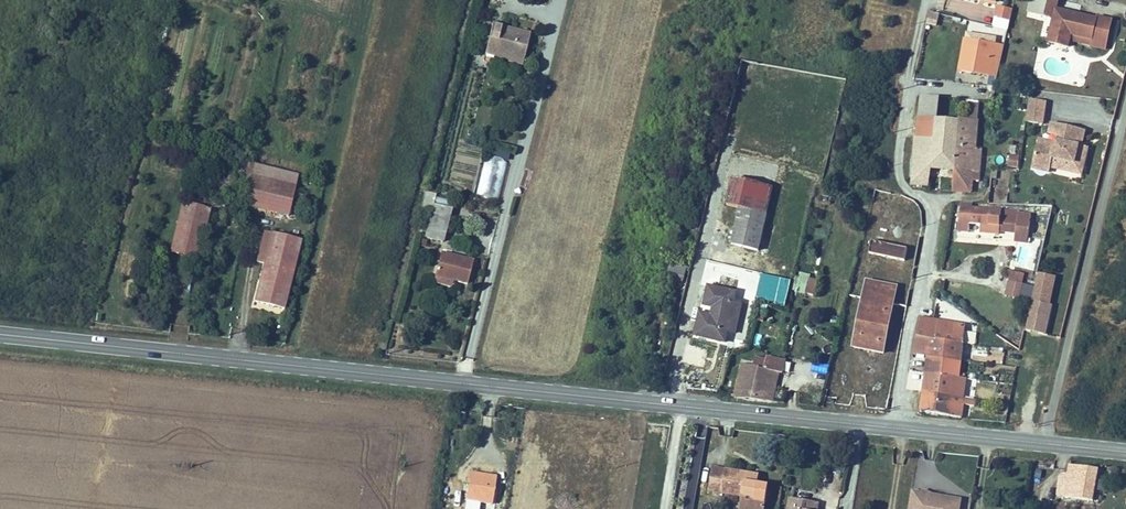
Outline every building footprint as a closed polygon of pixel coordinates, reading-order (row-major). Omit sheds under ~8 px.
[(1026,15),(1054,21),(1057,9),(1059,0),(1029,0),(1026,15)] [(1012,11),(997,7),(994,19),(1010,22),(1012,11)] [(1057,9),(1055,17),(1065,19),(1067,11),(1057,9)] [(1054,21),(1052,32),(1049,43),(1070,48),(1071,42),(1074,33),(1095,38),(1099,18),(1067,11),(1065,19),(1055,17),(1054,21)] [(522,65),(530,34),(493,25),(485,54),(494,56),(495,54),(509,57),(516,59),(515,63),(522,65)] [(1074,33),(1071,42),(1093,47),(1093,46),(1095,38),(1074,33)] [(994,44),(962,38),(960,47),(957,64),(948,63),(946,70),(957,72),(958,69),(988,75),(994,44)] [(922,97),(920,123),(938,125),(941,99),(922,97)] [(1045,122),(1046,98),(1028,97),(1027,121),(1045,122)] [(968,119),(970,101),(941,99),(938,125),(937,143),(936,158),(935,173),(957,174),(958,153),(962,119),(968,119)] [(981,102),(970,101),(968,119),(962,119),(958,153),(978,155),(980,125),(981,102)] [(731,136),(734,119),(727,118),(725,135),(731,136)] [(752,127),(769,130),(771,121),(753,118),(752,127)] [(1083,143),(1087,128),(1051,119),(1047,136),(1040,134),(1031,167),(1081,180),(1090,145),(1083,143)] [(920,123),(918,141),(937,143),(938,125),(920,123)] [(918,141),(917,157),(936,158),(937,143),(918,141)] [(495,199),(509,153),(489,148),(476,193),(495,199)] [(958,153),(957,174),(972,175),(977,176),(978,155),(958,153)] [(1018,167),(1020,155),(1009,153),(1007,165),(1018,167)] [(936,158),(917,157),(914,186),(934,188),(935,173),(936,158)] [(299,176),(249,164),(245,178),(254,180),(295,190),(299,176)] [(972,175),(957,174),(955,193),(969,193),(972,175)] [(774,187),(735,178),(729,205),(744,207),(757,210),(769,213),(774,187)] [(254,180),(247,211),(288,220),(289,215),(299,217),(301,209),(291,207),(295,190),(254,180)] [(448,207),(430,203),(421,236),(439,241),(448,207)] [(209,213),(180,206),(168,254),(197,261),(209,213)] [(999,217),(991,217),(992,210),(992,208),(962,206),(961,224),(990,226),(990,233),(1008,234),(1008,218),(999,217)] [(735,243),(748,246),(757,211),(757,210),(744,207),(735,243)] [(757,211),(748,246),(762,249),(769,213),(757,210),(757,211)] [(257,265),(265,267),(266,264),(272,239),(264,237),(257,265)] [(266,264),(265,267),(255,306),(284,313),(300,246),(272,239),(266,264)] [(871,242),(869,254),(905,261),(907,248),(871,242)] [(754,255),(753,260),(762,262),(764,253),(758,251),(758,256),(754,255)] [(440,255),(435,276),(467,284),(473,263),(440,255)] [(679,264),(675,280),(687,283),(691,267),(679,264)] [(1004,295),(1020,297),(1024,271),(1008,269),(1004,295)] [(1047,332),(1056,274),(1036,271),(1027,329),(1047,332)] [(797,275),(793,292),(800,293),(804,276),(797,275)] [(865,283),(853,349),(885,354),(896,288),(865,283)] [(1030,298),(1034,285),(1023,283),(1020,296),(1030,298)] [(717,311),(722,289),(712,287),(707,308),(717,311)] [(742,293),(737,292),(722,289),(717,311),(716,316),(710,341),(724,344),(729,345),(731,343),(732,336),(736,335),(740,323),(734,322),(739,304),(742,293)] [(739,304),(734,322),(740,323),(741,322),(745,305),(739,304)] [(710,341),(716,316),(704,313),(698,338),(710,341)] [(918,316),(915,334),(961,343),(970,345),(972,333),(962,331),(963,322),(918,316)] [(915,334),(913,350),(926,352),(959,358),(961,343),(915,334)] [(925,367),(924,375),(956,379),(959,358),(926,352),(925,367)] [(741,367),(732,400),(769,404),(774,376),(777,360),(765,358),(762,371),(741,367)] [(924,375),(922,394),(954,397),(956,379),(924,375)] [(956,379),(954,397),(961,399),(963,380),(956,379)] [(922,394),(920,411),(960,417),(962,399),(961,399),(954,397),(922,394)] [(830,397),(829,404),(836,405),(837,399),(830,397)] [(1017,477),(1016,490),(1049,493),(1054,463),(1027,459),(1024,477),(1017,477)] [(673,460),(670,483),(704,490),(702,505),(721,508),(728,479),(710,476),(711,467),(673,460)] [(1057,495),(1094,500),(1099,466),(1068,462),(1066,482),(1059,481),(1057,495)] [(470,474),(466,502),(491,506),(495,477),(470,474)] [(872,481),(869,503),(878,505),(882,508),(917,508),(920,491),(908,489),(908,487),(889,484),(889,486),(882,485),(883,483),(872,481)] [(746,494),(743,508),(772,508),(774,499),(746,494)] [(820,500),(788,496),(787,508),(819,508),(820,500)]
